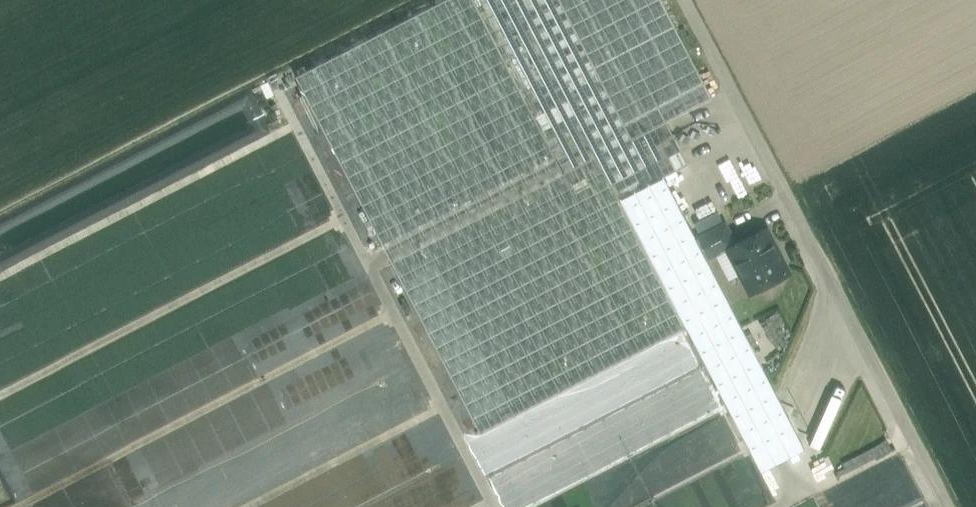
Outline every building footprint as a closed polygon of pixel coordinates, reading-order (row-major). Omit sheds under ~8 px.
[(297,76),(481,433),(686,327),(620,199),(518,0),(445,0),(297,76)] [(662,0),(518,0),(620,199),(688,164),(666,121),(712,98),(662,0)] [(726,222),(694,238),(705,261),(729,248),(729,247),(737,243),(726,222)] [(737,243),(729,247),(729,248),(744,278),(743,282),(746,288),(756,291),(762,288),(764,283),(774,278),(778,279),(784,276),(787,266),(783,258),(779,256),(766,231),(762,230),(737,243)]
